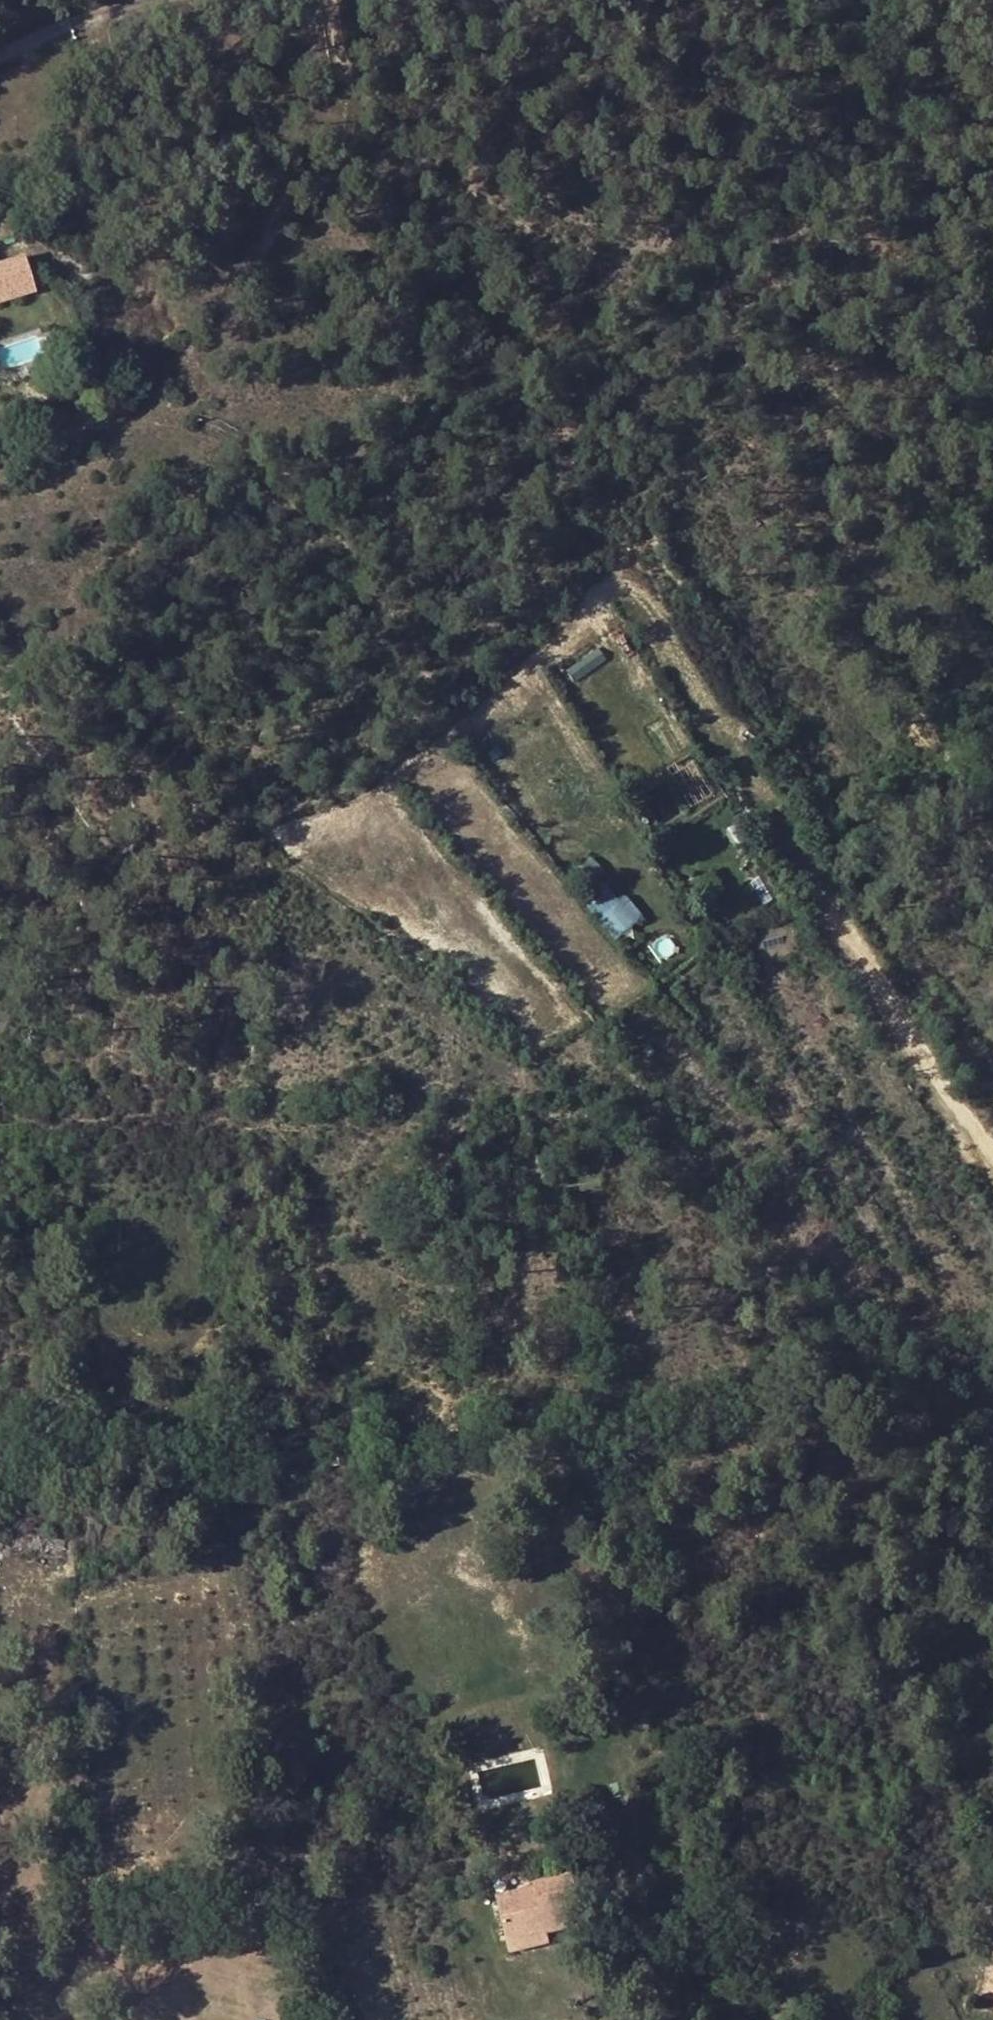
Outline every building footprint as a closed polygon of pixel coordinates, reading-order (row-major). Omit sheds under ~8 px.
[(619,936),(646,916),(629,893),(620,899),(611,886),(592,900),(619,936)] [(536,1877),(497,1887),(506,1926),(544,1915),(546,1923),(587,1913),(574,1862),(535,1872),(536,1877)] [(511,1944),(550,1934),(546,1923),(544,1915),(506,1926),(511,1944)] [(992,1963),(982,1990),(992,1994),(992,1963)]
